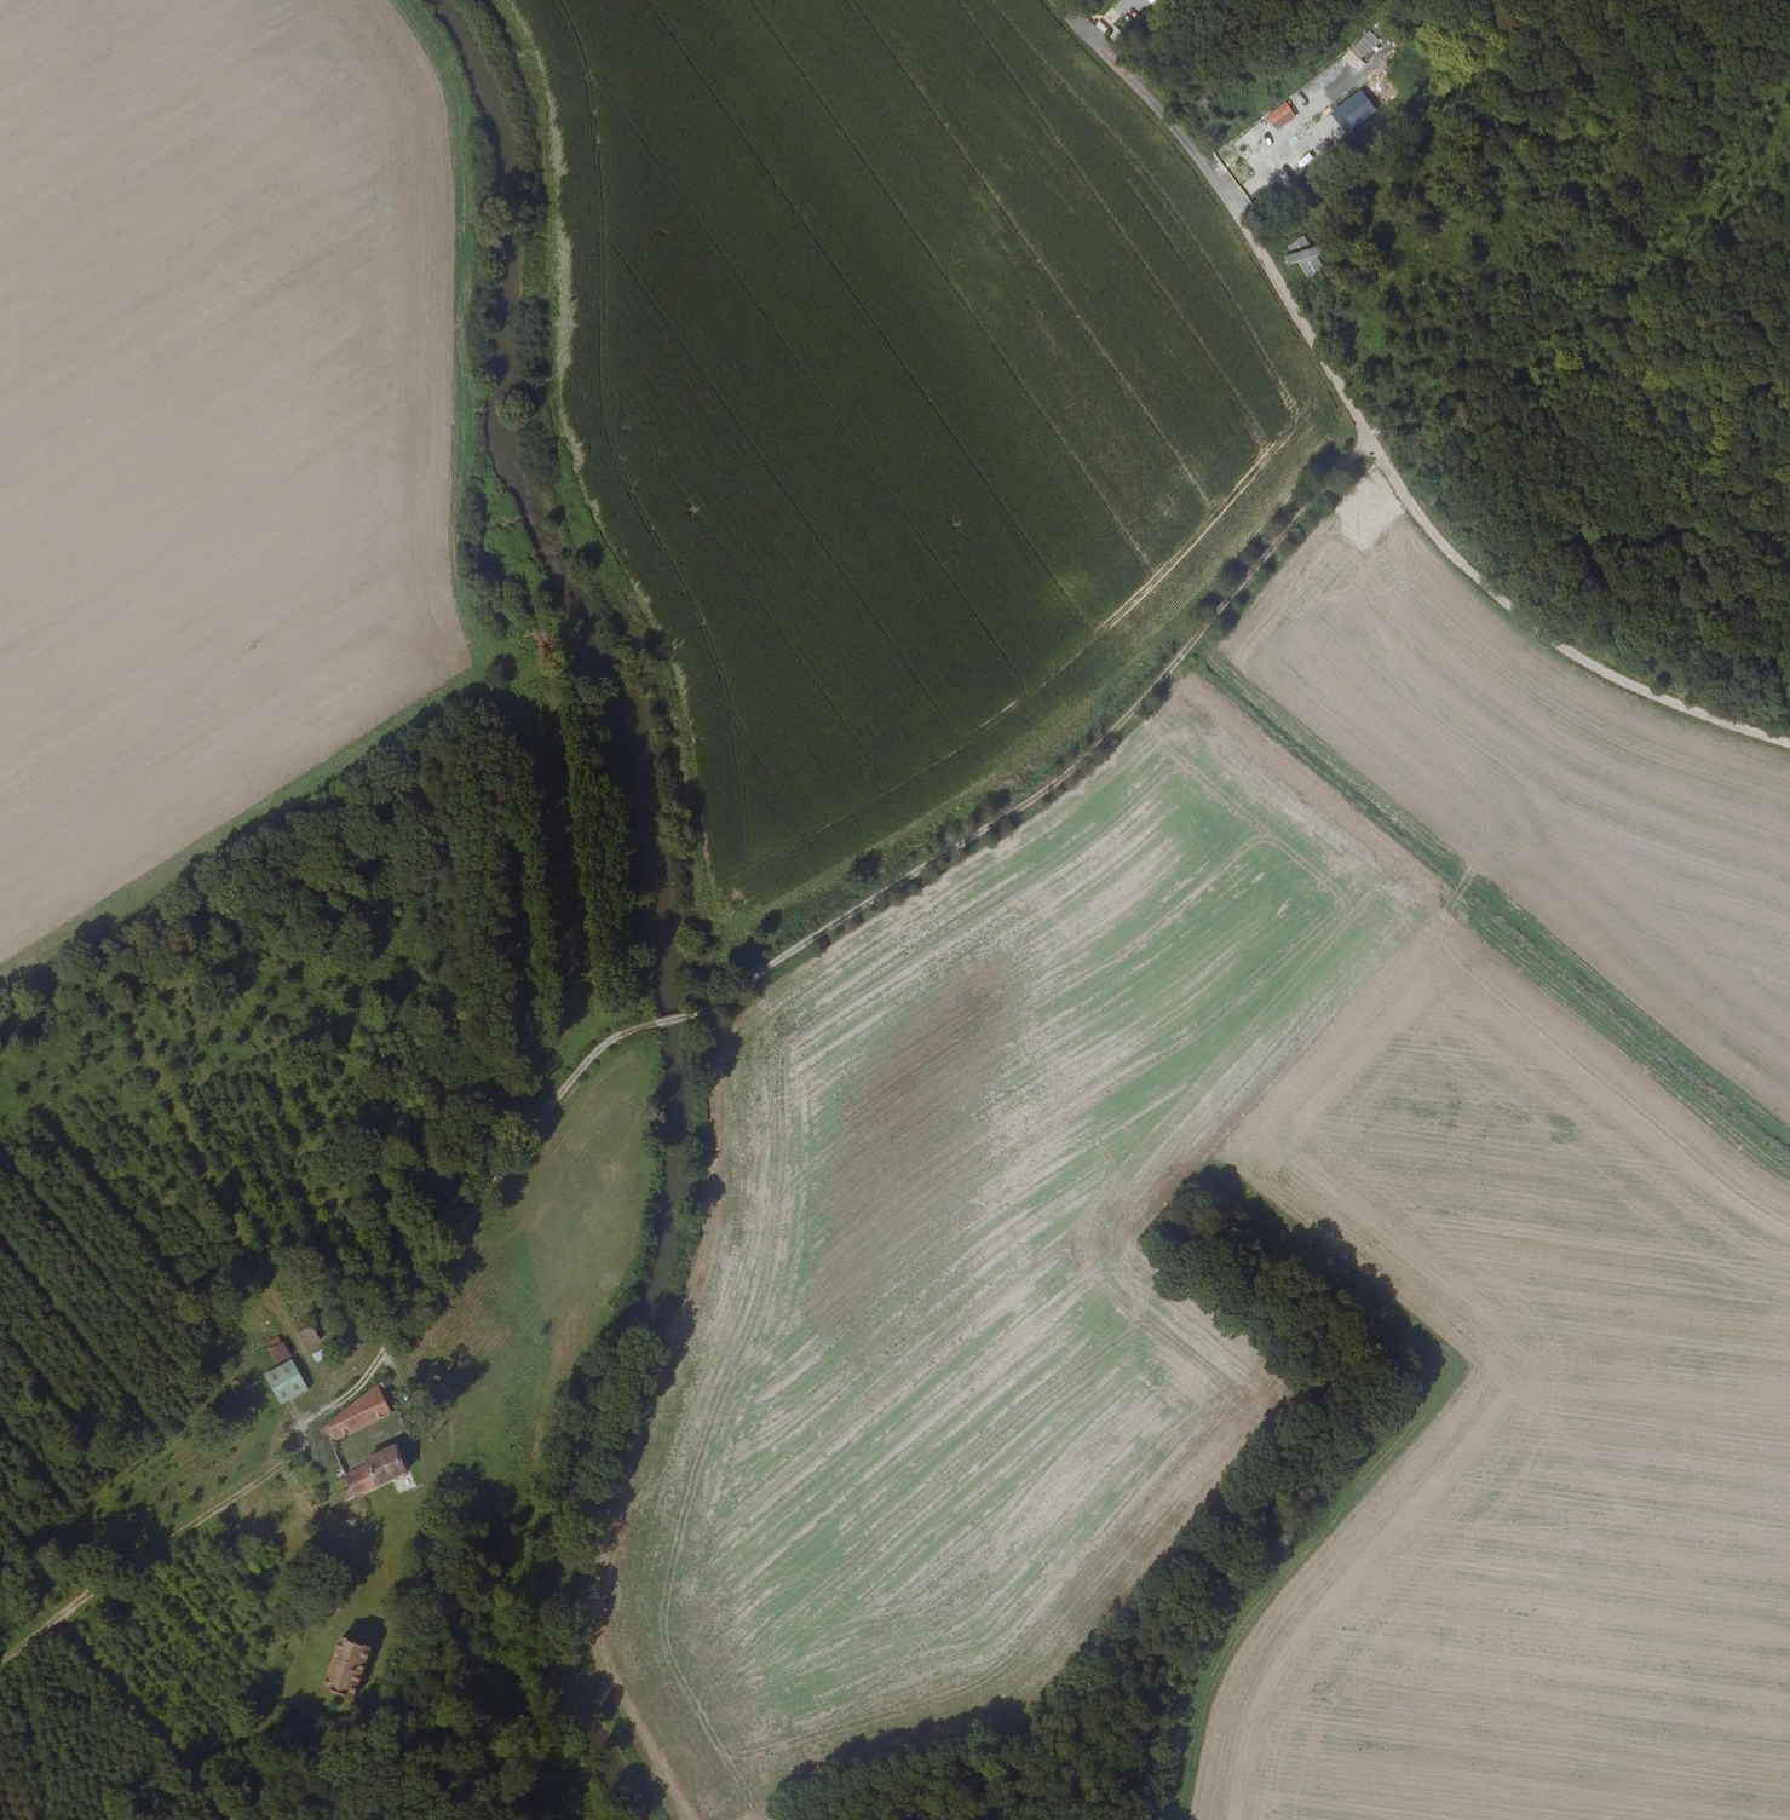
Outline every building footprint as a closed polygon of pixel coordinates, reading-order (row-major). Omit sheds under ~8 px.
[(1362,91),(1332,111),(1346,131),(1376,111),(1362,91)] [(274,1330),(277,1334),(284,1328),(281,1324),(274,1330)] [(284,1328),(277,1334),(275,1335),(304,1374),(317,1364),(286,1326),(284,1328)] [(244,1350),(247,1354),(253,1348),(250,1344),(244,1350)] [(253,1348),(247,1354),(243,1357),(272,1396),(285,1387),(255,1347),(253,1348)] [(428,1356),(418,1360),(427,1379),(437,1374),(428,1356)] [(368,1383),(315,1417),(323,1431),(319,1434),(323,1442),(328,1438),(327,1436),(382,1413),(368,1383)] [(339,1464),(334,1453),(329,1456),(333,1464),(328,1466),(337,1487),(397,1459),(392,1447),(389,1439),(383,1442),(381,1437),(361,1450),(362,1454),(339,1464)] [(341,1635),(324,1687),(356,1697),(373,1645),(341,1635)]
